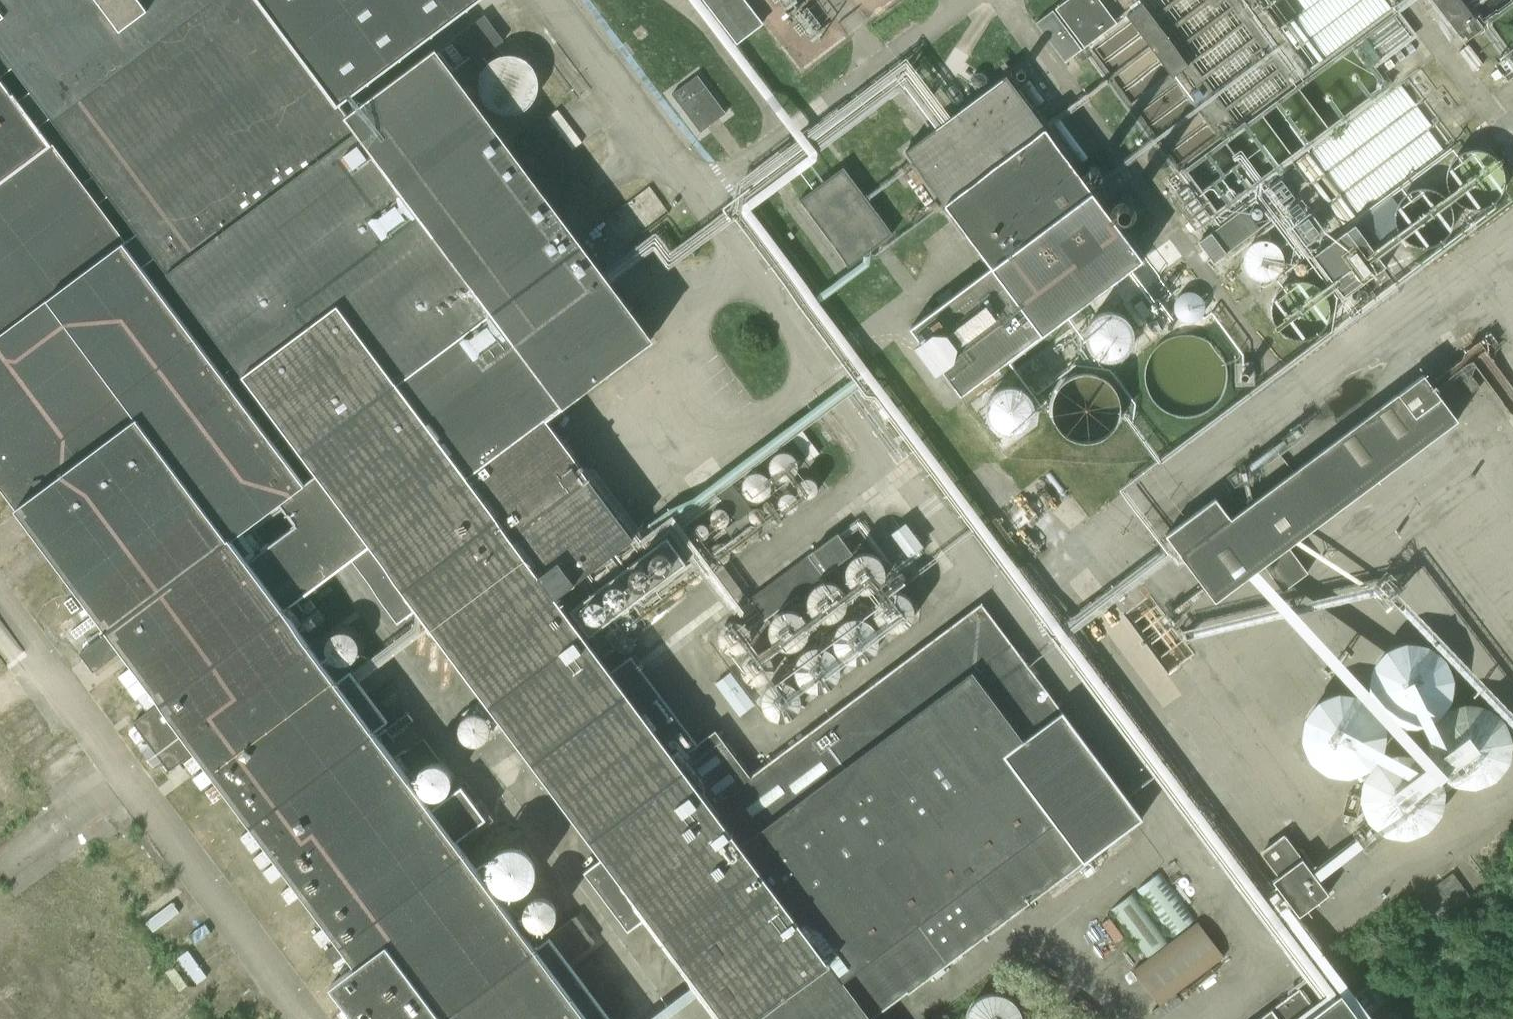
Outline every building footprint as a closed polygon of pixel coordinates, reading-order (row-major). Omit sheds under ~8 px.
[(46,300),(136,233),(152,251),(343,110),(337,105),(261,0),(0,0),(0,334),(46,300)] [(337,105),(478,0),(261,0),(337,105)] [(747,0),(709,0),(735,33),(758,15),(747,0)] [(1100,0),(1065,0),(1034,24),(1063,62),(1117,22),(1100,0)] [(1461,0),(1433,0),(1462,40),(1480,27),(1461,0)] [(1186,61),(1140,1),(1125,13),(1171,73),(1186,61)] [(1215,211),(1386,81),(1373,65),(1413,34),(1393,9),(1185,171),(1215,211)] [(503,39),(484,14),(456,35),(474,60),(503,39)] [(1502,51),(1512,65),(1512,42),(1502,51)] [(437,50),(343,110),(567,399),(651,336),(437,50)] [(516,114),(527,108),(534,101),(538,91),(538,80),(535,70),(528,62),(518,57),(507,56),(496,59),(487,65),(481,76),(480,88),(484,100),(492,109),(504,114),(516,114)] [(723,114),(696,74),(673,90),(699,130),(723,114)] [(1141,257),(1007,76),(905,151),(989,265),(902,329),(951,395),(1038,331),(1039,332),(1141,257)] [(363,528),(726,1018),(894,1018),(884,1005),(908,989),(751,775),(715,726),(696,740),(632,654),(610,670),(584,636),(463,474),(547,413),(567,399),(343,110),(152,251),(363,528)] [(1419,256),(1512,184),(1478,139),(1384,211),(1419,256)] [(890,230),(841,166),(799,198),(848,262),(890,230)] [(1212,259),(1267,216),(1253,199),(1198,242),(1212,259)] [(1352,224),(1312,254),(1342,294),(1382,265),(1352,224)] [(46,300),(268,596),(363,528),(152,251),(136,233),(46,300)] [(1264,276),(1271,273),(1276,268),(1279,262),(1280,256),(1278,249),(1275,244),(1268,239),(1260,238),(1253,239),(1246,244),(1242,251),(1241,259),(1243,266),(1249,272),(1256,276),(1264,276)] [(1311,331),(1320,325),(1326,314),(1327,303),(1323,292),(1315,283),(1306,279),(1296,278),(1286,280),(1277,287),(1272,296),(1270,307),(1273,318),(1280,327),(1289,333),(1300,334),(1311,331)] [(1199,282),(1173,291),(1181,315),(1208,306),(1199,282)] [(268,596),(46,300),(0,334),(0,488),(354,961),(329,980),(359,1018),(590,1018),(268,596)] [(1144,379),(1149,392),(1162,405),(1179,412),(1197,410),(1213,401),(1223,386),(1225,368),(1221,354),(1213,342),(1200,334),(1186,331),(1171,333),(1159,340),(1149,351),(1144,364),(1144,379)] [(1071,435),(1085,437),(1096,435),(1106,430),(1113,422),(1117,411),(1118,399),(1113,387),(1105,378),(1093,372),(1081,371),(1067,376),(1057,386),(1052,399),(1053,413),(1060,426),(1071,435)] [(1423,373),(1232,515),(1217,495),(1167,533),(1216,598),(1264,562),(1282,587),(1307,569),(1287,543),(1456,418),(1423,373)] [(646,544),(547,413),(463,474),(584,636),(643,592),(657,611),(699,579),(685,561),(663,532),(646,544)] [(797,468),(798,462),(797,457),(794,452),(789,449),(784,448),(778,449),(773,452),(770,457),(769,462),(770,468),(773,473),(778,476),(784,477),(789,476),(794,473),(797,468)] [(769,490),(771,484),(769,478),(766,474),(761,470),(756,469),(750,470),(746,474),(742,478),(741,484),(742,489),(745,494),(750,497),(756,498),(761,497),(766,494),(769,490)] [(817,489),(818,485),(817,481),(815,477),(812,475),(808,474),(804,475),(800,477),(798,481),(797,485),(798,489),(800,492),(804,494),(808,495),(812,494),(815,492),(817,489)] [(799,503),(800,499),(799,495),(797,492),(793,489),(789,489),(785,489),(782,492),(780,495),(779,499),(780,503),(782,506),(785,509),(789,509),(793,509),(797,506),(799,503)] [(907,513),(895,521),(910,545),(921,538),(907,513)] [(852,546),(836,526),(810,548),(826,568),(852,546)] [(873,584),(878,581),(881,577),(884,573),(885,568),(885,563),(884,558),(881,554),(878,550),(874,548),(869,546),(864,546),(859,547),(855,549),(852,552),(849,556),(847,561),(846,566),(847,571),(849,576),(853,580),(858,583),(863,585),(868,585),(873,584)] [(840,610),(845,605),(846,601),(848,596),(847,591),(846,587),(844,583),(841,579),(837,576),(833,574),(828,574),(823,574),(819,575),(815,578),(811,581),(809,585),(807,590),(807,594),(807,600),(811,606),(815,611),(821,614),(828,615),(835,613),(840,610)] [(886,626),(894,628),(900,626),(905,624),(909,620),(913,615),(914,608),(913,602),(911,597),(908,592),(903,589),(897,587),(891,586),(885,588),(880,591),(876,596),(873,601),(873,607),(873,611),(874,615),(879,622),(882,624),(886,626)] [(980,604),(751,775),(908,989),(1141,815),(982,603),(980,604)] [(800,640),(804,636),(807,632),(808,628),(809,623),(808,618),(806,614),(803,610),(799,607),(795,605),(790,604),(785,604),(781,606),(777,608),(773,611),(771,615),(769,619),(769,624),(770,630),(773,636),(777,640),(783,643),(789,644),(795,643),(800,640)] [(751,639),(753,632),(751,626),(748,620),(742,616),(735,615),(729,616),(723,620),(719,626),(718,632),(719,639),(723,644),(729,649),(735,650),(742,649),(748,644),(751,639)] [(863,658),(868,656),(873,652),(876,648),(878,642),(879,637),(878,631),(876,626),(873,622),(868,618),(862,616),(857,615),(851,616),(846,618),(841,622),(838,626),(836,632),(835,637),(836,643),(838,649),(842,653),(846,656),(852,658),(858,659),(863,658)] [(1435,714),(1440,710),(1446,703),(1451,694),(1453,684),(1452,674),(1450,664),(1445,655),(1437,648),(1429,642),(1419,640),(1409,639),(1398,641),(1389,645),(1381,652),(1375,661),(1371,670),(1370,680),(1371,686),(1372,692),(1374,697),(1377,702),(1380,707),(1384,711),(1389,715),(1395,718),(1401,720),(1406,721),(1413,721),(1419,721),(1424,719),(1430,717),(1435,714)] [(829,684),(834,680),(837,676),(839,671),(840,666),(840,660),(838,655),(835,651),(831,647),(826,644),(821,643),(816,642),(810,644),(805,646),(801,650),(798,654),(796,659),(796,665),(797,671),(800,677),(804,682),(810,685),(816,687),(823,686),(829,684)] [(773,670),(775,663),(774,657),(770,651),(764,647),(757,646),(751,647),(745,651),(741,657),(740,663),(741,670),(745,676),(751,680),(757,681),(764,680),(770,676),(773,670)] [(725,671),(708,684),(728,711),(745,698),(725,671)] [(798,705),(800,697),(798,690),(794,684),(788,679),(780,678),(773,679),(767,683),(762,690),(761,697),(762,704),(767,711),(773,715),(780,716),(788,715),(794,711),(798,705)] [(1353,773),(1363,769),(1372,763),(1380,755),(1384,745),(1386,734),(1385,723),(1382,713),(1376,704),(1371,700),(1367,696),(1357,692),(1346,690),(1340,690),(1334,691),(1324,695),(1319,698),(1314,702),(1308,711),(1303,721),(1302,732),(1303,743),(1307,752),(1313,761),(1322,767),(1332,772),(1343,774),(1353,773)] [(1496,777),(1500,774),(1507,766),(1511,756),(1512,745),(1512,735),(1509,726),(1503,717),(1496,710),(1487,705),(1476,702),(1466,702),(1456,705),(1447,709),(1439,716),(1434,725),(1430,734),(1429,744),(1429,750),(1431,756),(1433,762),(1436,767),(1440,772),(1444,776),(1450,780),(1455,783),(1461,785),(1467,785),(1474,786),(1479,785),(1485,783),(1491,781),(1496,777)] [(1400,835),(1409,835),(1420,831),(1426,828),(1430,825),(1438,816),(1440,811),(1442,806),(1444,800),(1444,794),(1444,788),(1442,782),(1438,772),(1434,767),(1430,763),(1425,760),(1420,757),(1415,755),(1409,753),(1402,753),(1396,754),(1386,757),(1380,760),(1375,764),(1368,772),(1365,778),(1363,783),(1362,794),(1363,803),(1366,811),(1370,818),(1376,825),(1383,830),(1391,833),(1400,835)] [(75,829),(55,802),(0,841),(0,863),(9,876),(75,829)] [(110,811),(61,840),(74,862),(123,833),(110,811)] [(1327,892),(1285,833),(1260,851),(1301,910),(1327,892)] [(1130,963),(1153,994),(1219,945),(1161,868),(1113,903),(1148,950),(1130,963)] [(1471,895),(1453,871),(1436,883),(1454,907),(1471,895)] [(142,910),(157,927),(182,906),(175,897),(185,888),(177,879),(142,910)] [(192,945),(183,950),(198,975),(206,969),(192,945)] [(1321,971),(1257,1018),(1356,1018),(1321,971)] [(1026,1017),(1025,1011),(1024,1006),(1021,1001),(1018,997),(1014,994),(1009,992),(1004,990),(999,989),(993,990),(988,991),(984,994),(979,997),(976,1002),(973,1006),(972,1011),(971,1017),(972,1018),(1026,1018),(1026,1017)]
